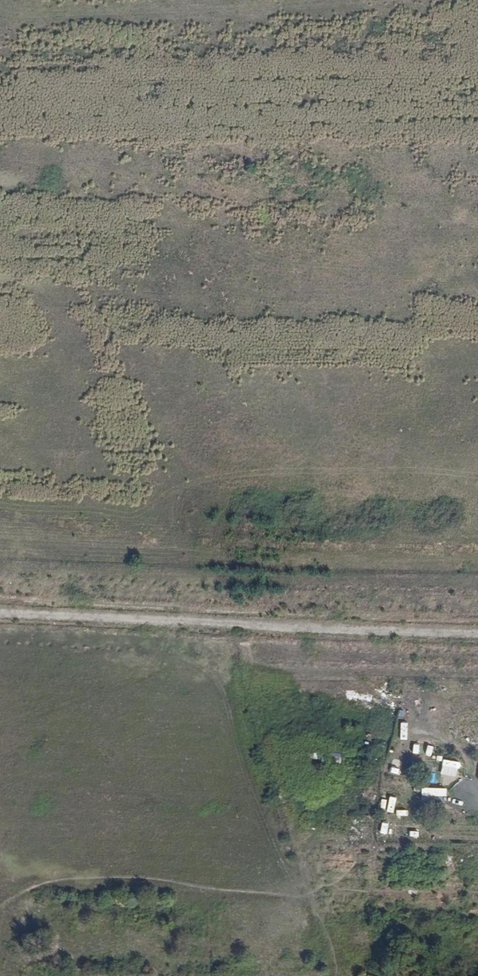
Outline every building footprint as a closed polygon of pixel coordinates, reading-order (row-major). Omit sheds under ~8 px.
[(445,763),(442,778),(460,780),(462,765),(445,763)] [(447,797),(447,789),(423,787),(422,796),(447,797)]
